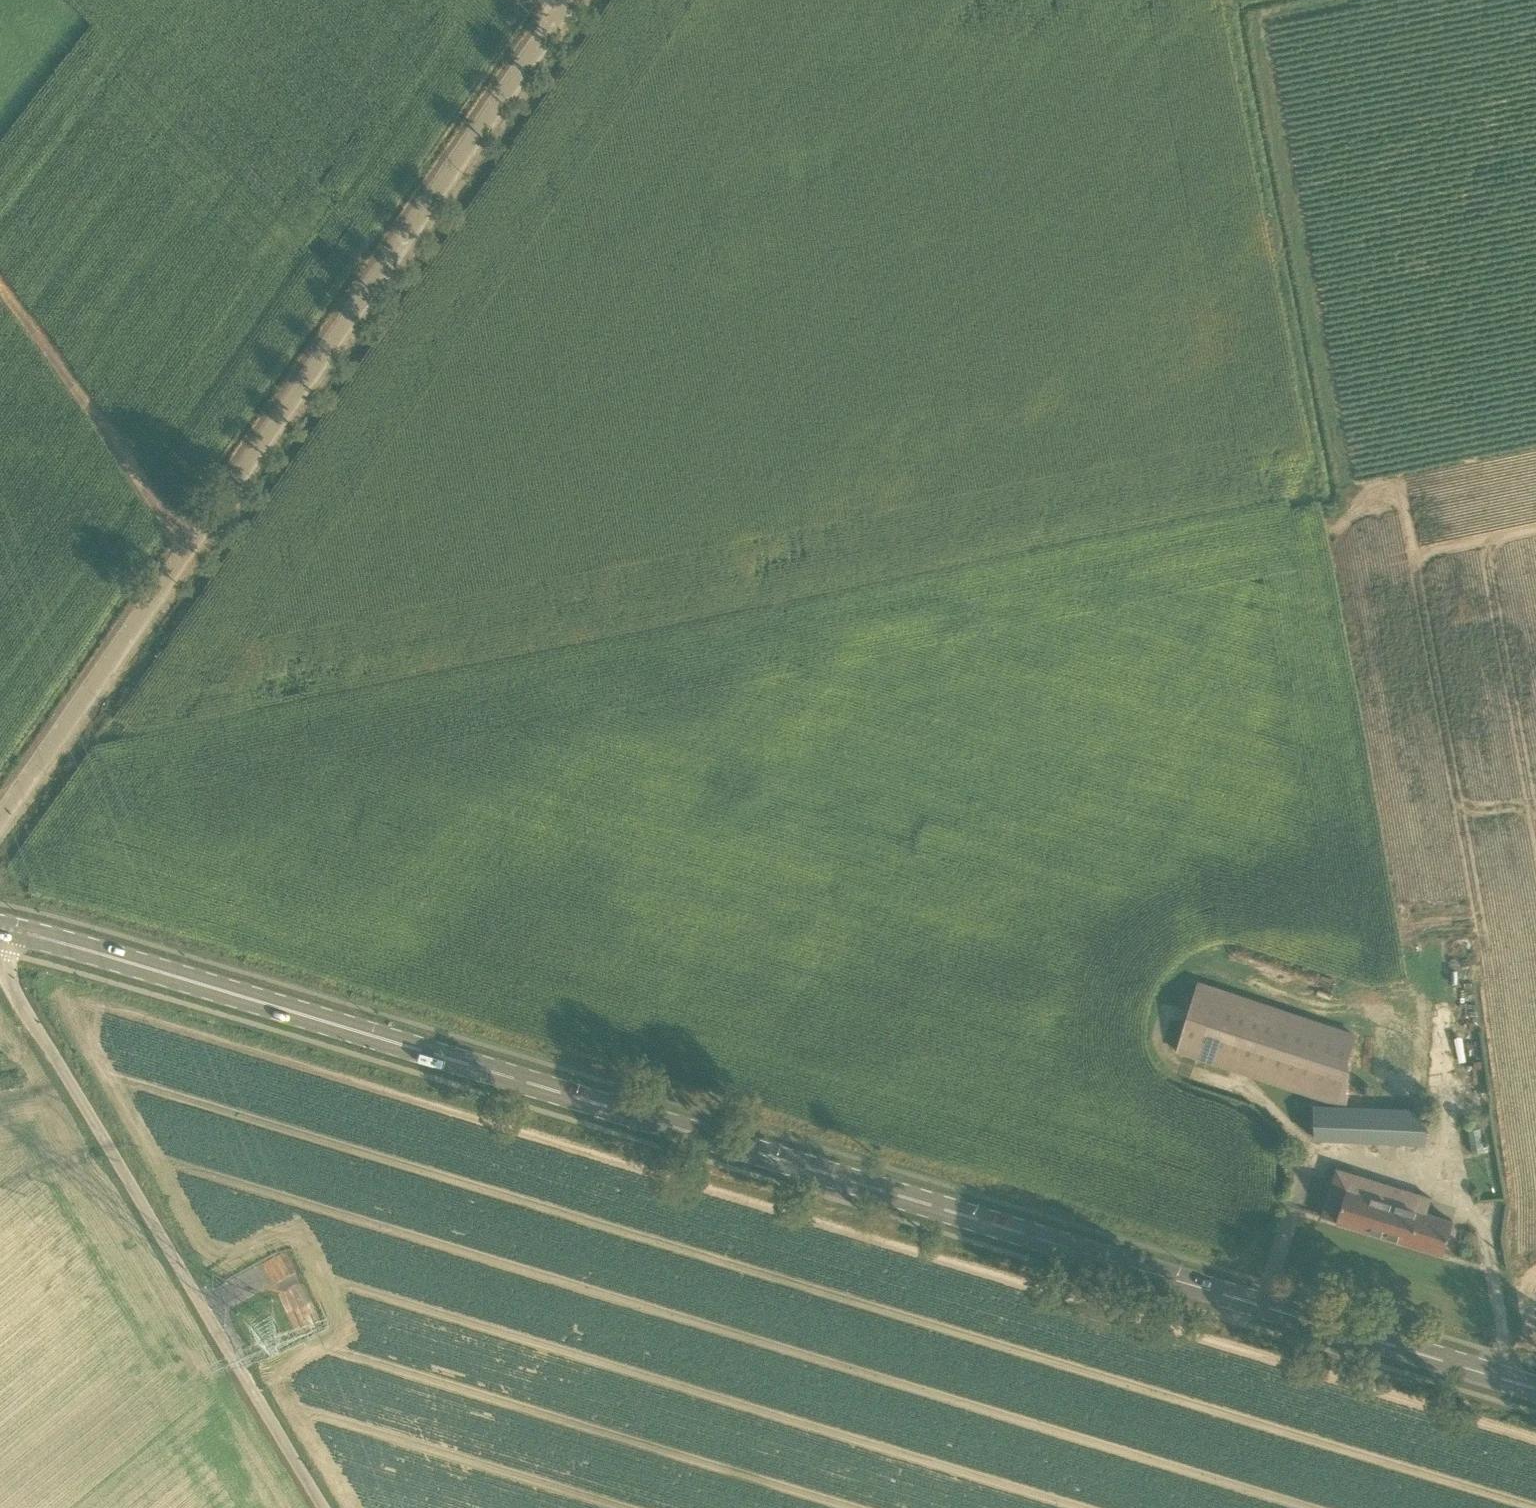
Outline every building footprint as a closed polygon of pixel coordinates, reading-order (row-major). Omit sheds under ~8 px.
[(1199,982),(1177,1053),(1335,1104),(1355,1044),(1358,1033),(1199,982)] [(1306,1141),(1425,1143),(1425,1108),(1307,1105),(1306,1141)] [(1443,1252),(1453,1221),(1426,1213),(1430,1198),(1336,1169),(1322,1215),(1443,1252)]
